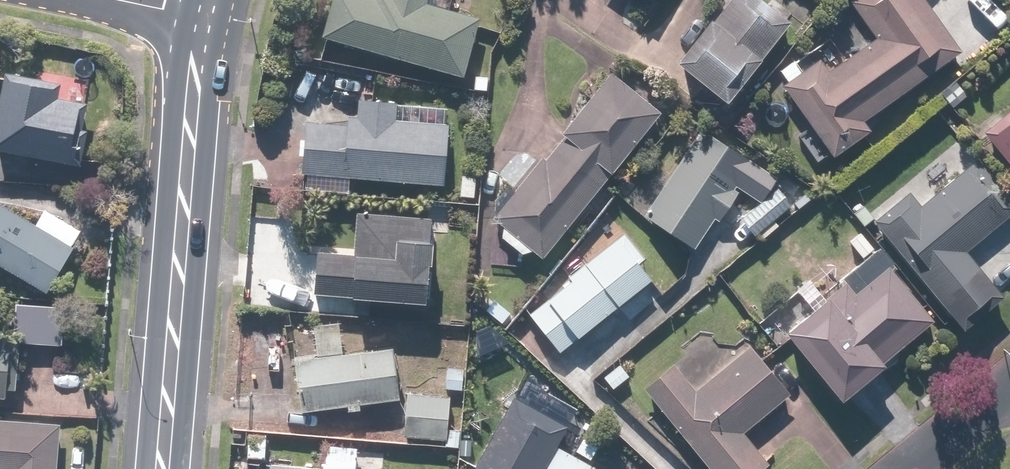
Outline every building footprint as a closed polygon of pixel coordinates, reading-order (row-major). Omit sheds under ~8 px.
[(321,40),(462,80),(479,20),(444,10),(447,0),(333,0),(321,40)] [(725,102),(789,24),(760,0),(726,0),(675,62),(725,102)] [(863,120),(960,52),(923,0),(851,0),(847,3),(872,39),(827,71),(819,60),(803,71),(795,60),(779,72),(786,81),(779,86),(808,126),(793,137),(813,165),(830,153),(834,159),(872,132),(863,120)] [(493,76),(471,74),(469,96),(490,98),(493,76)] [(533,251),(541,258),(660,113),(612,74),(493,218),(502,226),(501,239),(520,255),(533,251)] [(6,76),(0,107),(0,153),(81,169),(93,107),(57,100),(60,86),(6,76)] [(1009,166),(1009,100),(977,128),(1009,166)] [(422,108),(359,102),(358,117),(348,116),(347,126),(305,123),(301,175),(444,187),(449,125),(421,123),(422,108)] [(718,223),(736,198),(751,209),(773,178),(701,128),(641,214),(691,250),(713,219),(718,223)] [(873,222),(962,330),(1002,297),(966,253),(1009,216),(1009,202),(974,159),(920,203),(910,191),(873,222)] [(479,173),(459,171),(456,202),(477,204),(479,173)] [(778,190),(741,219),(753,235),(791,206),(778,190)] [(0,206),(0,268),(47,295),(81,234),(43,212),(35,226),(0,206)] [(350,297),(350,303),(427,308),(433,219),(356,214),(354,257),(316,255),(314,294),(350,297)] [(576,256),(587,270),(530,315),(558,352),(651,279),(640,264),(646,259),(618,223),(576,256)] [(825,297),(814,305),(808,297),(816,290),(811,283),(776,311),(788,326),(782,331),(839,403),(883,368),(881,366),(934,324),(877,251),(875,252),(861,234),(849,243),(863,261),(823,293),(825,297)] [(35,319),(33,345),(64,347),(66,320),(35,319)] [(294,362),(301,413),(344,407),(345,415),(361,413),(360,405),(398,400),(392,349),(344,355),(340,324),(311,328),(315,359),(294,362)] [(5,398),(10,341),(0,340),(0,397),(5,398)] [(673,365),(644,388),(709,468),(764,468),(769,465),(742,432),(789,394),(749,345),(693,390),(673,365)] [(631,379),(619,364),(601,378),(612,393),(631,379)] [(465,368),(445,366),(444,391),(464,393),(465,368)] [(407,391),(404,417),(449,422),(452,397),(407,391)] [(593,467),(556,447),(567,427),(535,409),(541,400),(525,391),(520,399),(512,395),(470,468),(592,468),(593,467)] [(59,425),(0,421),(0,468),(57,468),(59,425)] [(267,433),(247,432),(245,459),(266,460),(267,433)]
